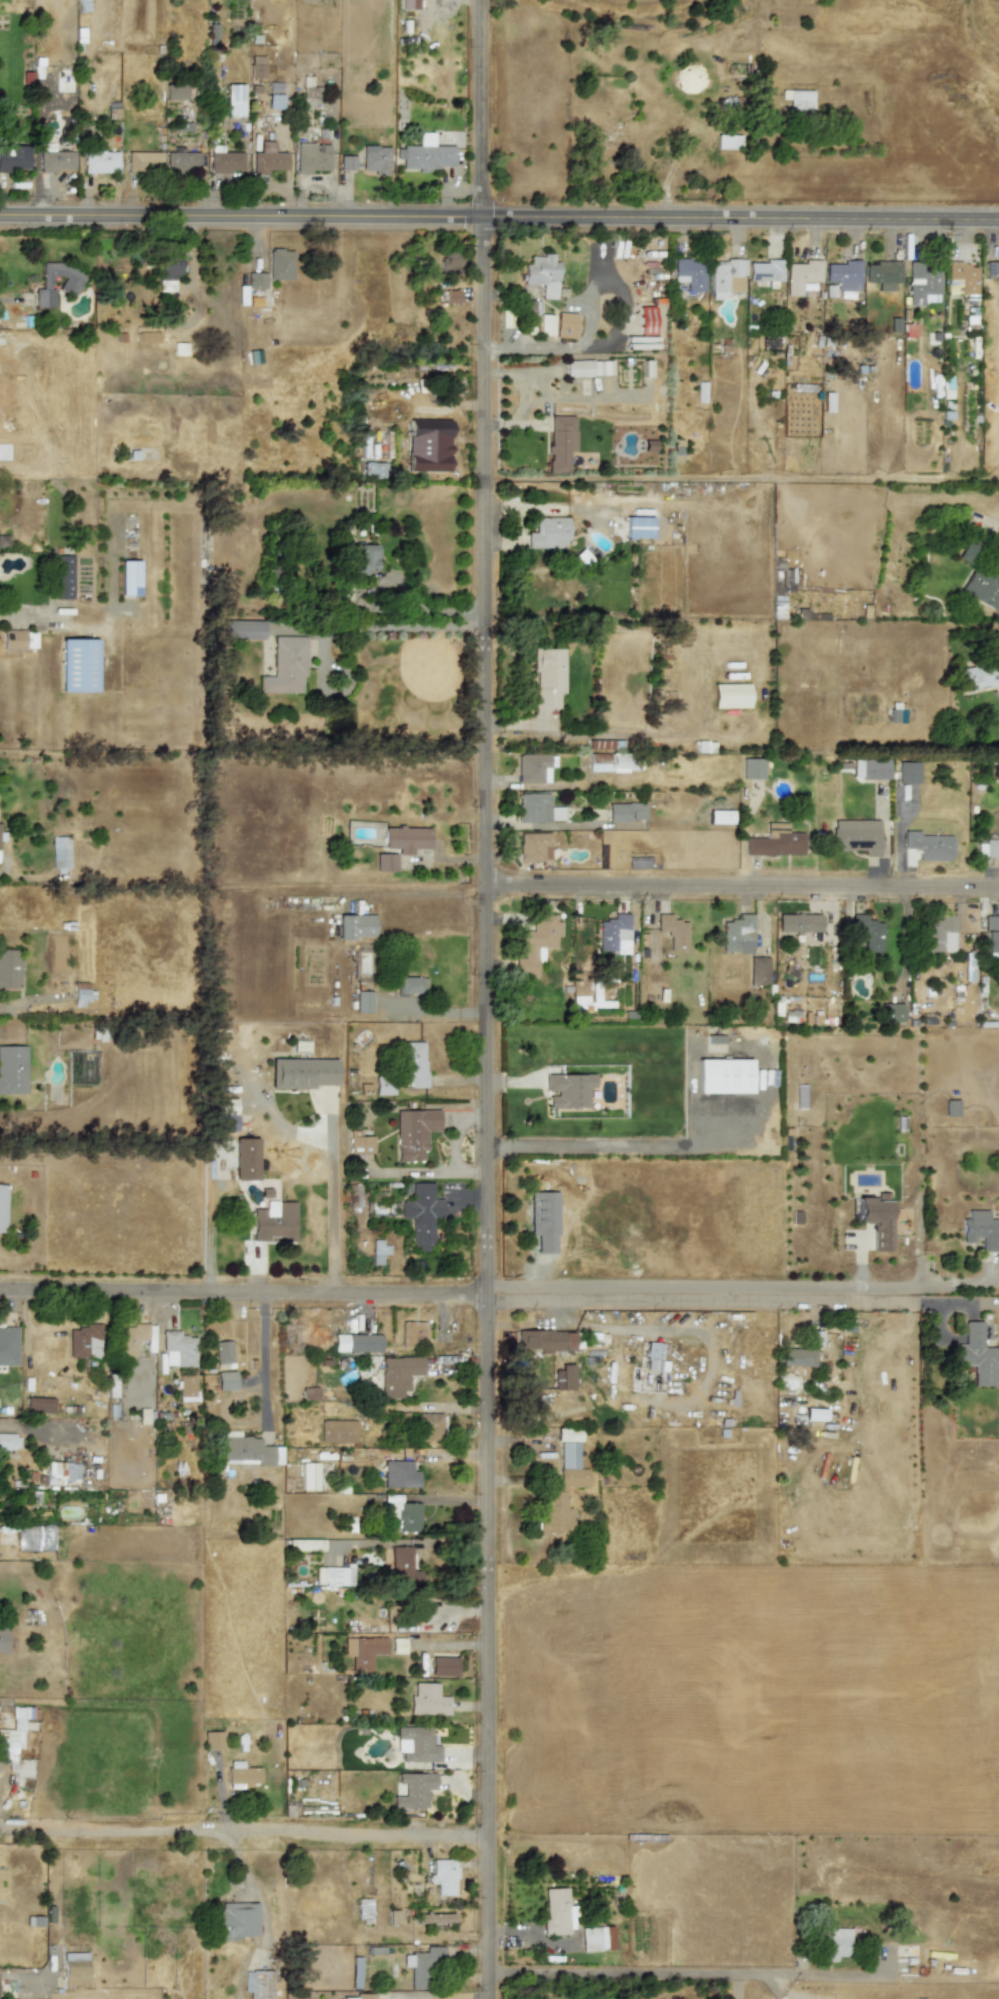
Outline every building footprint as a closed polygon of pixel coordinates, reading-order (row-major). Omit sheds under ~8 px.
[(78,1),(82,1),(82,11),(87,11),(87,3),(88,3),(88,0),(78,0),(78,1)] [(264,56),(250,57),(250,78),(265,78),(264,56)] [(303,97),(317,97),(317,87),(310,87),(310,77),(302,77),(303,97)] [(185,83),(164,84),(165,101),(185,100),(185,83)] [(270,94),(282,94),(281,83),(269,83),(270,94)] [(243,84),(226,85),(226,117),(244,116),(243,84)] [(788,99),(788,115),(812,114),(812,90),(780,90),(780,99),(788,99)] [(282,95),(268,95),(267,109),(282,109),(282,95)] [(433,146),(433,132),(418,132),(418,146),(402,145),(402,168),(417,169),(417,172),(427,173),(427,167),(453,167),(453,146),(433,146)] [(716,149),(740,149),(740,135),(717,134),(716,149)] [(253,152),(253,174),(269,174),(269,170),(287,170),(286,152),(274,153),(273,141),(260,141),(260,152),(253,152)] [(74,171),(73,151),(54,152),(54,144),(40,144),(41,172),(74,171)] [(329,144),(296,144),(296,174),(311,174),(311,170),(329,171),(329,144)] [(222,145),(210,145),(211,174),(231,173),(231,170),(243,170),(243,152),(223,152),(222,145)] [(388,175),(388,147),(359,146),(358,169),(374,169),(373,175),(388,175)] [(29,172),(29,147),(0,147),(0,171),(29,172)] [(117,151),(84,150),(83,172),(116,173),(117,151)] [(166,152),(166,173),(199,172),(199,151),(174,151),(174,152),(166,152)] [(160,173),(160,152),(127,152),(127,172),(160,173)] [(340,170),(355,170),(355,156),(341,156),(340,170)] [(292,250),(269,249),(269,280),(292,280),(292,250)] [(180,277),(180,253),(159,253),(160,291),(175,291),(175,277),(180,277)] [(443,256),(443,272),(460,271),(459,255),(443,256)] [(524,265),(524,284),(543,285),(542,299),(557,300),(559,263),(552,263),(552,256),(530,255),(530,265),(524,265)] [(687,293),(705,292),(704,259),(674,260),(674,282),(687,282),(687,293)] [(748,262),(748,280),(782,281),(783,260),(766,259),(766,263),(748,262)] [(710,260),(711,300),(726,300),(726,293),(744,292),(743,260),(710,260)] [(822,260),(805,260),(805,263),(787,263),(787,294),(802,294),(802,282),(822,282),(822,260)] [(860,290),(861,260),(844,260),(844,264),(826,264),(826,280),(837,281),(837,290),(860,290)] [(878,283),(878,291),(893,291),(893,283),(900,283),(900,260),(875,261),(875,265),(865,265),(866,283),(878,283)] [(986,279),(998,279),(998,293),(998,261),(986,262),(986,279)] [(53,308),(53,277),(63,277),(63,280),(58,290),(74,297),(83,278),(83,273),(61,263),(42,263),(42,289),(36,289),(36,308),(53,308)] [(959,294),(977,294),(977,263),(948,263),(948,279),(959,279),(959,294)] [(923,305),(923,294),(939,294),(939,264),(908,264),(909,306),(923,305)] [(266,290),(266,273),(249,273),(248,307),(261,307),(261,289),(266,290)] [(444,291),(445,303),(460,303),(460,291),(444,291)] [(640,335),(656,335),(655,307),(639,307),(640,335)] [(576,339),(577,314),(557,313),(557,338),(576,339)] [(539,336),(553,336),(554,316),(540,315),(539,336)] [(904,335),(915,336),(915,325),(905,324),(904,335)] [(160,332),(135,333),(135,344),(160,343),(160,332)] [(565,361),(566,377),(602,377),(602,361),(565,361)] [(823,412),(832,412),(832,393),(823,393),(823,412)] [(568,473),(568,451),(574,451),(574,416),(550,416),(550,445),(548,445),(548,473),(568,473)] [(450,420),(409,420),(408,471),(449,471),(450,420)] [(387,463),(365,462),(364,476),(386,477),(387,463)] [(567,518),(535,517),(535,533),(528,533),(528,548),(567,549),(567,518)] [(652,517),(625,517),(625,538),(651,538),(652,517)] [(374,573),(375,545),(356,544),(356,573),(374,573)] [(73,555),(54,555),(53,599),(72,600),(73,555)] [(120,596),(138,596),(139,561),(120,561),(120,596)] [(998,605),(998,561),(990,576),(973,567),(959,591),(995,612),(998,605)] [(221,639),(263,640),(263,621),(222,620),(221,639)] [(36,649),(35,630),(1,631),(2,650),(36,649)] [(306,637),(273,636),(273,676),(259,676),(258,693),(302,694),(302,677),(306,677),(306,637)] [(61,692),(97,692),(96,639),(60,639),(61,692)] [(564,649),(534,649),(534,710),(559,709),(559,693),(565,693),(564,649)] [(962,668),(965,688),(998,684),(998,663),(962,668)] [(713,684),(713,708),(749,708),(749,683),(713,684)] [(890,723),(905,723),(905,706),(890,706),(890,723)] [(588,770),(642,772),(642,754),(589,753),(588,770)] [(517,783),(549,784),(550,766),(555,766),(556,755),(518,754),(517,783)] [(762,779),(762,759),(742,759),(742,779),(762,779)] [(889,779),(888,759),(861,759),(861,780),(889,779)] [(919,762),(898,762),(898,783),(919,783),(919,762)] [(519,822),(550,822),(549,793),(519,794),(519,822)] [(608,803),(608,822),(645,821),(644,803),(608,803)] [(709,823),(731,824),(731,811),(709,810),(709,823)] [(864,850),(863,856),(879,856),(879,820),(832,820),(831,850),(864,850)] [(996,820),(996,841),(977,841),(977,857),(998,857),(998,851),(998,820),(996,820)] [(745,837),(745,855),(803,856),(803,833),(787,833),(787,823),(767,823),(766,838),(745,837)] [(384,827),(383,848),(397,848),(397,855),(412,855),(412,849),(428,849),(429,828),(384,827)] [(918,835),(918,831),(903,831),(903,848),(918,849),(917,861),(952,861),(953,836),(918,835)] [(550,861),(550,833),(519,833),(520,861),(550,861)] [(69,836),(51,837),(52,868),(70,867),(69,836)] [(396,872),(396,854),(376,854),(376,872),(396,872)] [(628,952),(628,913),(613,914),(613,920),(598,920),(598,952),(628,952)] [(722,921),(721,952),(751,952),(752,914),(736,914),(736,921),(722,921)] [(777,932),(820,933),(821,915),(777,914),(777,932)] [(882,921),(866,921),(866,915),(851,914),(850,931),(863,932),(863,952),(881,952),(882,921)] [(338,915),(338,938),(374,937),(374,915),(338,915)] [(540,977),(540,948),(555,948),(555,937),(558,937),(558,915),(533,915),(533,931),(519,931),(519,948),(524,948),(523,959),(514,958),(514,977),(540,977)] [(656,931),(668,932),(668,951),(686,951),(687,921),(671,920),(671,915),(656,915),(656,931)] [(923,952),(954,951),(953,915),(938,915),(939,919),(923,920),(923,952)] [(998,916),(983,916),(984,954),(998,954),(998,922),(998,916)] [(20,989),(20,950),(0,949),(0,989),(20,989)] [(750,985),(768,985),(768,957),(749,957),(750,985)] [(420,977),(397,977),(398,995),(421,995),(420,977)] [(73,1006),(86,1006),(86,993),(92,993),(92,990),(87,990),(88,983),(74,983),(73,1006)] [(355,1012),(371,1013),(371,991),(356,991),(355,1012)] [(573,1012),(592,1012),(592,1007),(614,1008),(615,1001),(601,1000),(601,993),(592,992),(592,996),(574,996),(573,1012)] [(902,1004),(881,1003),(880,1022),(902,1022),(902,1004)] [(424,1042),(403,1042),(404,1088),(425,1087),(424,1042)] [(26,1093),(25,1045),(0,1046),(0,1094),(26,1093)] [(270,1088),(313,1089),(313,1085),(336,1085),(337,1060),(270,1059),(270,1088)] [(750,1060),(697,1059),(697,1093),(750,1093),(750,1060)] [(587,1108),(587,1088),(594,1087),(594,1074),(544,1075),(545,1093),(548,1093),(548,1108),(587,1108)] [(375,1095),(393,1094),(392,1080),(375,1081),(375,1095)] [(796,1108),(805,1108),(804,1085),(795,1085),(796,1108)] [(235,1098),(212,1099),(213,1115),(218,1114),(218,1131),(236,1131),(235,1098)] [(395,1110),(396,1162),(422,1161),(422,1151),(426,1151),(425,1131),(439,1131),(438,1109),(395,1110)] [(349,1154),(372,1154),(372,1136),(360,1136),(360,1130),(349,1130),(349,1154)] [(257,1180),(257,1138),(234,1138),(234,1180),(257,1180)] [(412,1218),(412,1249),(433,1249),(433,1217),(442,1217),(442,1199),(434,1199),(434,1183),(412,1184),(412,1201),(402,1201),(402,1218),(412,1218)] [(253,1209),(253,1238),(283,1238),(283,1242),(295,1242),(295,1202),(265,1202),(265,1209),(253,1209)] [(997,1252),(997,1219),(987,1219),(987,1210),(967,1210),(966,1218),(962,1218),(961,1240),(981,1241),(981,1251),(997,1252)] [(382,1240),(372,1240),(372,1264),(382,1265),(382,1254),(390,1254),(390,1246),(382,1245),(382,1240)] [(973,1386),(994,1386),(993,1365),(998,1364),(997,1347),(982,1347),(981,1321),(964,1322),(964,1344),(956,1345),(957,1365),(973,1365),(973,1386)] [(401,1345),(424,1346),(424,1322),(402,1322),(401,1345)] [(69,1328),(69,1357),(100,1358),(100,1344),(101,1344),(101,1324),(85,1323),(85,1328),(69,1328)] [(135,1358),(136,1340),(147,1340),(147,1324),(132,1323),(132,1328),(117,1328),(117,1357),(135,1358)] [(0,1329),(0,1365),(17,1365),(17,1329),(0,1329)] [(163,1331),(165,1366),(196,1366),(195,1336),(179,1337),(179,1330),(163,1331)] [(821,1331),(808,1330),(808,1346),(821,1346),(821,1331)] [(517,1331),(517,1351),(531,1351),(573,1351),(573,1331),(517,1331)] [(380,1335),(334,1334),(334,1352),(380,1352),(380,1335)] [(215,1341),(216,1364),(233,1364),(232,1341),(215,1341)] [(645,1369),(666,1372),(667,1362),(661,1361),(663,1344),(648,1342),(645,1369)] [(781,1366),(813,1366),(814,1349),(781,1349),(781,1366)] [(382,1357),(382,1398),(402,1398),(402,1391),(409,1391),(409,1375),(423,1375),(423,1357),(382,1357)] [(572,1390),(572,1366),(553,1367),(554,1390),(572,1390)] [(217,1372),(218,1391),(236,1390),(235,1371),(217,1372)] [(196,1375),(179,1376),(179,1402),(196,1401),(196,1375)] [(316,1388),(302,1388),(302,1400),(316,1400),(316,1388)] [(52,1413),(53,1398),(25,1397),(25,1412),(52,1413)] [(824,1421),(824,1409),(805,1409),(804,1420),(824,1421)] [(419,1414),(419,1441),(442,1440),(441,1413),(419,1414)] [(320,1420),(320,1442),(356,1443),(357,1421),(320,1420)] [(578,1428),(556,1429),(556,1441),(559,1441),(560,1491),(544,1491),(545,1518),(537,1518),(538,1534),(569,1533),(567,1487),(588,1486),(588,1469),(579,1469),(578,1428)] [(222,1464),(281,1463),(281,1446),(260,1446),(260,1437),(240,1437),(240,1431),(222,1431),(222,1464)] [(418,1487),(418,1471),(411,1471),(411,1461),(383,1461),(383,1488),(418,1487)] [(78,1463),(46,1462),(46,1484),(78,1485),(78,1463)] [(301,1490),(317,1490),(317,1463),(301,1463),(301,1490)] [(419,1503),(390,1502),(389,1519),(398,1519),(398,1528),(418,1529),(419,1503)] [(323,1540),(289,1539),(289,1549),(322,1550),(323,1540)] [(391,1546),(391,1584),(419,1585),(419,1569),(411,1569),(411,1547),(391,1546)] [(353,1585),(353,1560),(346,1560),(346,1567),(315,1568),(316,1586),(353,1585)] [(0,1628),(0,1652),(7,1652),(8,1628),(0,1628)] [(371,1672),(372,1654),(386,1654),(387,1638),(344,1637),(344,1656),(352,1656),(351,1672),(371,1672)] [(456,1676),(456,1657),(431,1657),(431,1676),(456,1676)] [(410,1714),(448,1715),(448,1697),(438,1697),(438,1683),(415,1683),(415,1696),(410,1696),(410,1714)] [(15,1764),(16,1748),(22,1748),(22,1718),(31,1718),(31,1707),(12,1707),(12,1730),(0,1730),(0,1764),(15,1764)] [(440,1762),(440,1745),(432,1745),(432,1727),(397,1727),(396,1752),(402,1753),(402,1761),(440,1762)] [(222,1731),(203,1732),(204,1750),(222,1749),(222,1731)] [(242,1768),(242,1762),(228,1762),(227,1788),(242,1789),(243,1784),(259,1784),(259,1768),(242,1768)] [(427,1808),(427,1789),(435,1790),(435,1774),(398,1773),(397,1784),(404,1784),(404,1796),(393,1796),(393,1808),(427,1808)] [(455,1896),(456,1860),(430,1860),(430,1884),(436,1884),(436,1895),(455,1896)] [(566,1888),(544,1888),(545,1920),(541,1920),(542,1936),(572,1935),(571,1906),(566,1906),(566,1888)] [(371,1899),(358,1899),(358,1918),(362,1918),(362,1924),(372,1924),(371,1899)] [(256,1903),(214,1904),(215,1940),(257,1939),(256,1903)] [(399,1925),(399,1910),(389,1911),(390,1925),(399,1925)] [(454,1914),(416,1915),(416,1924),(454,1923),(454,1914)] [(580,1928),(582,1952),(613,1950),(612,1926),(580,1928)] [(824,1961),(836,1961),(836,1956),(848,1956),(849,1928),(825,1928),(824,1961)] [(410,1989),(430,1989),(430,1968),(444,1968),(444,1946),(426,1946),(426,1953),(403,1953),(403,1967),(410,1967),(410,1989)] [(87,1985),(87,1952),(62,1952),(62,1985),(87,1985)] [(360,1988),(361,1957),(352,1957),(351,1988),(360,1988)] [(272,1971),(244,1970),(243,1992),(249,1992),(249,1998),(271,1998),(272,1971)]
